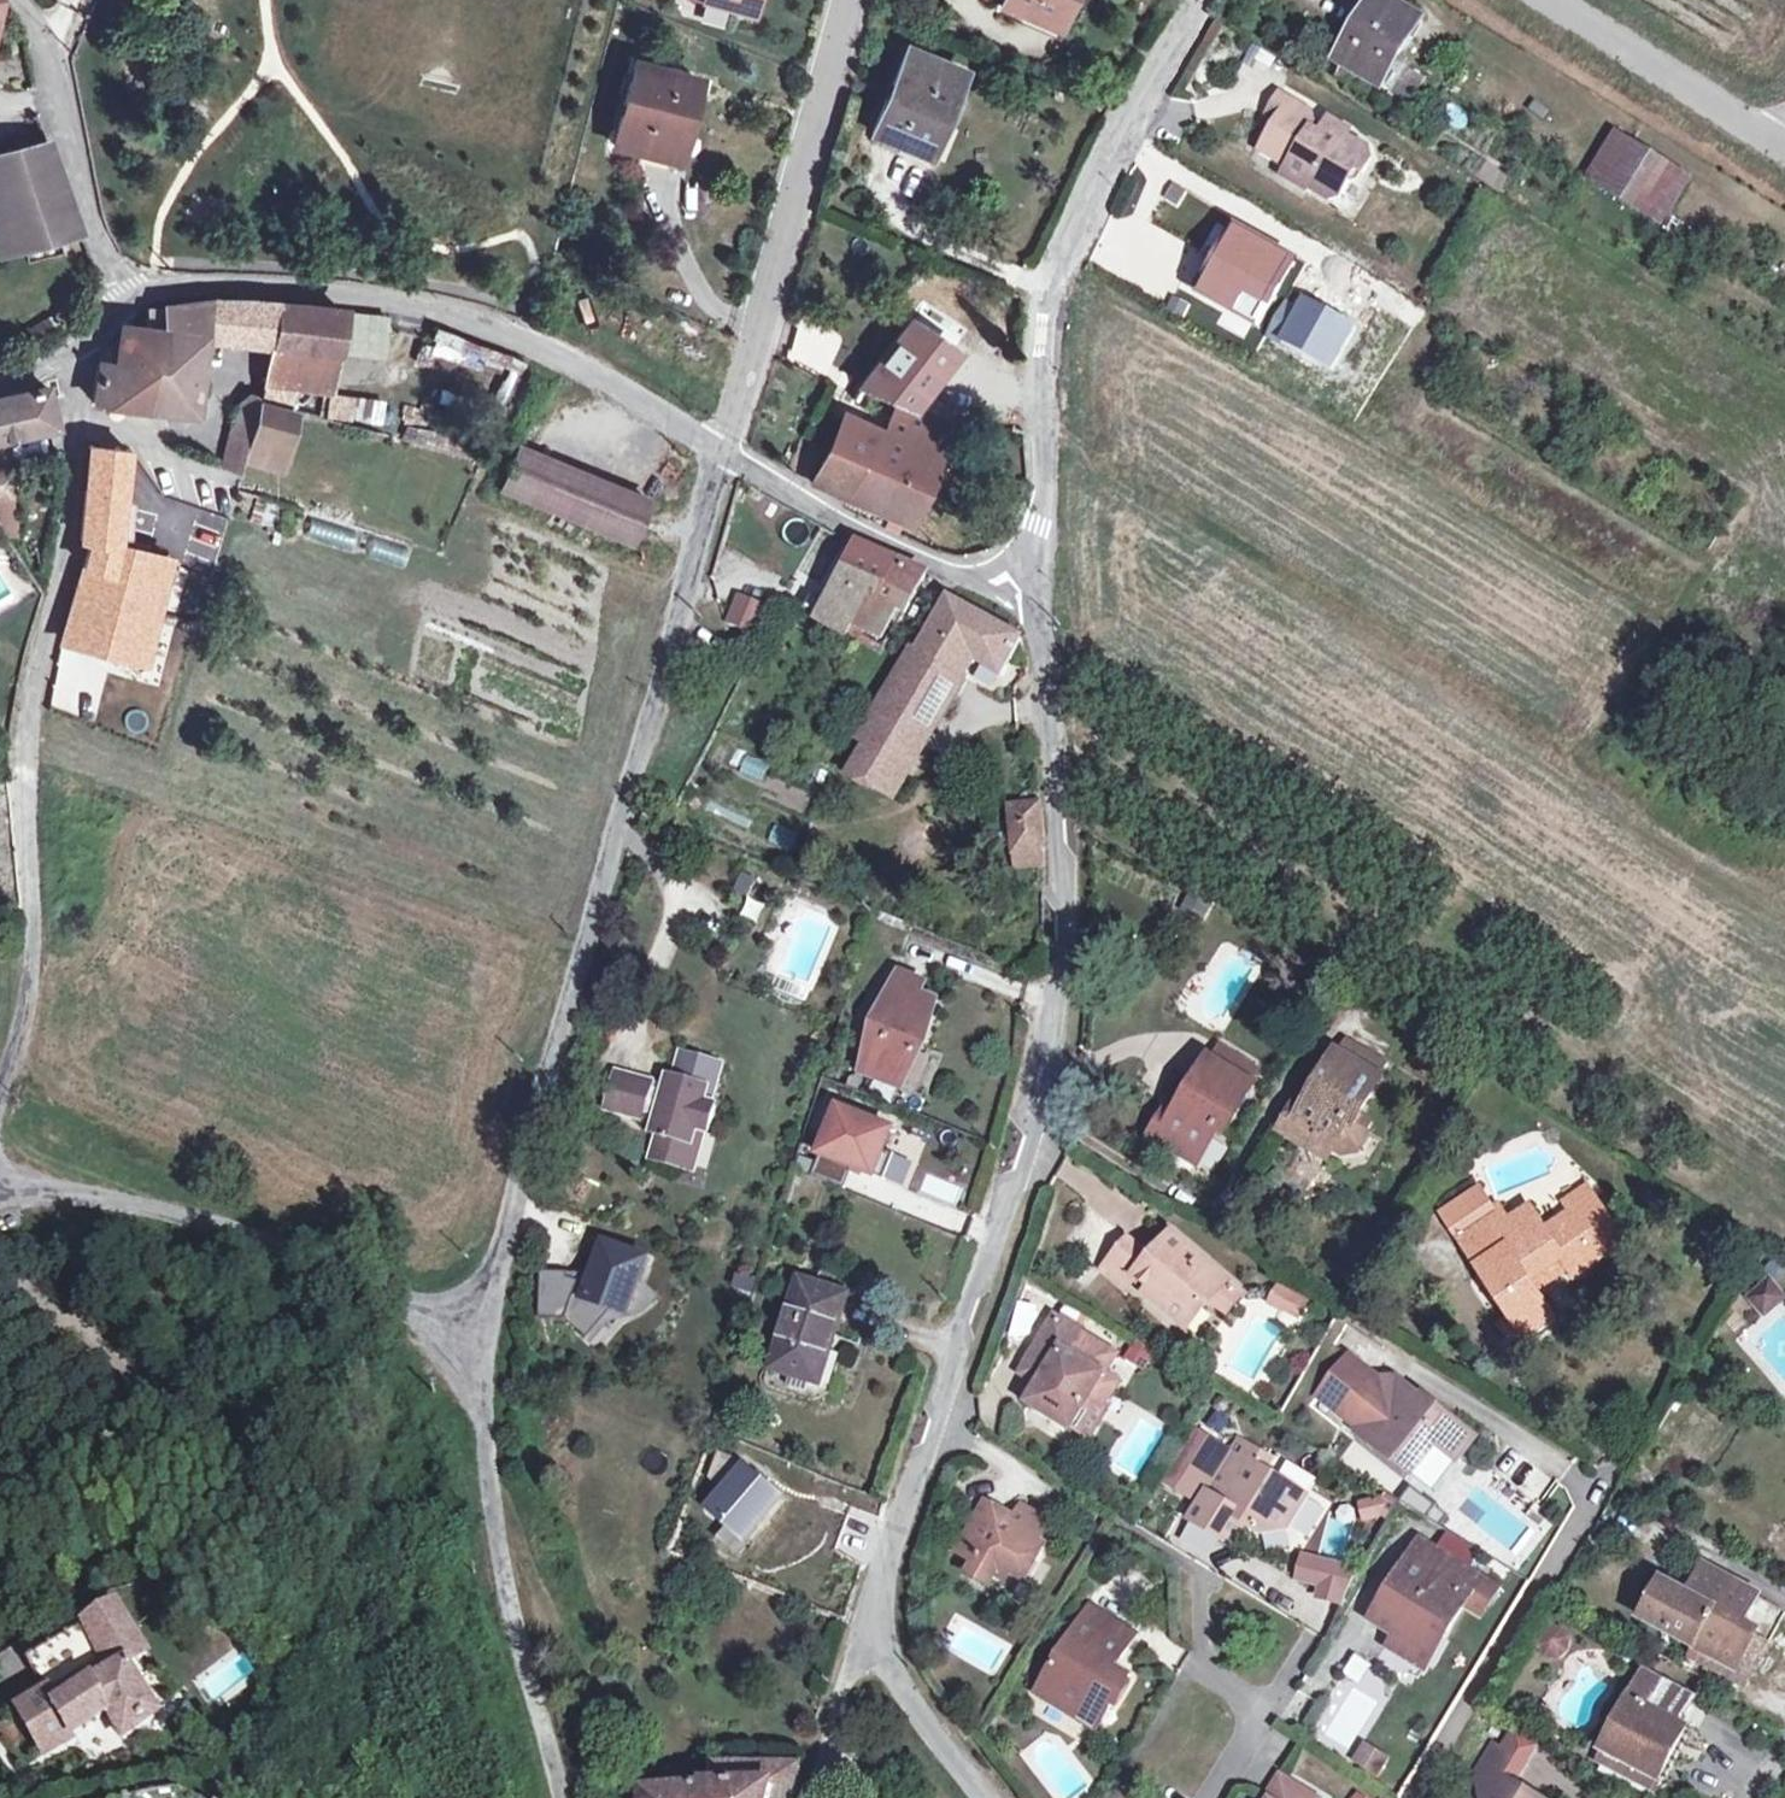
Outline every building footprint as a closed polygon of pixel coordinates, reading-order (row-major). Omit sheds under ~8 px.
[(751,15),(755,0),(696,0),(751,15)] [(998,7),(1053,31),(1066,0),(1001,0),(998,7)] [(1389,0),(1373,0),(1336,61),(1344,66),(1339,76),(1385,105),(1390,95),(1407,67),(1397,61),(1422,19),(1389,0)] [(962,73),(906,50),(871,135),(927,159),(962,73)] [(697,82),(634,65),(613,147),(638,154),(641,146),(668,153),(678,114),(687,116),(697,82)] [(1419,74),(1407,67),(1390,95),(1402,102),(1419,74)] [(1289,92),(1275,119),(1287,125),(1268,162),(1303,181),(1297,192),(1321,205),(1323,202),(1345,213),(1355,209),(1370,181),(1377,184),(1387,167),(1380,143),(1359,132),(1361,126),(1340,115),(1332,131),(1323,127),(1325,123),(1320,109),(1289,92)] [(1614,130),(1584,178),(1665,228),(1695,179),(1614,130)] [(76,232),(45,142),(0,156),(0,238),(4,252),(76,232)] [(1296,263),(1237,229),(1201,293),(1258,327),(1296,263)] [(149,310),(146,330),(179,334),(176,364),(164,364),(151,411),(170,413),(196,415),(198,397),(200,381),(205,339),(209,302),(149,310)] [(205,339),(270,346),(279,306),(209,302),(205,339)] [(338,352),(344,313),(279,306),(270,346),(333,354),(337,354),(338,352)] [(918,309),(909,320),(923,330),(931,318),(918,309)] [(385,358),(389,318),(344,313),(338,352),(385,358)] [(909,320),(858,386),(900,407),(903,403),(926,374),(931,378),(952,351),(923,330),(909,320)] [(437,326),(422,361),(507,398),(522,363),(437,326)] [(179,334),(146,330),(123,328),(115,364),(99,363),(93,405),(151,411),(164,364),(176,364),(179,334)] [(324,396),(333,354),(270,346),(257,402),(290,410),(293,391),(324,396)] [(208,382),(200,381),(198,397),(207,398),(208,382)] [(977,422),(903,403),(900,407),(858,386),(851,400),(889,418),(881,434),(929,457),(938,437),(972,447),(977,422)] [(54,428),(51,413),(48,400),(46,390),(0,401),(0,440),(54,428)] [(351,398),(346,421),(397,436),(403,413),(351,398)] [(222,469),(239,476),(243,461),(257,404),(248,402),(237,410),(222,469)] [(277,473),(293,411),(290,410),(257,402),(257,404),(243,461),(277,473)] [(881,434),(844,417),(829,447),(813,483),(901,522),(917,486),(931,457),(929,457),(881,434)] [(76,591),(159,612),(172,560),(119,548),(129,453),(89,447),(81,542),(90,544),(76,591)] [(521,447),(502,492),(631,547),(650,501),(521,447)] [(0,471),(0,513),(12,513),(12,498),(12,471),(0,471)] [(198,525),(207,528),(209,519),(201,516),(198,525)] [(850,637),(858,622),(891,562),(863,550),(833,607),(824,622),(850,637)] [(891,562),(858,622),(869,628),(886,637),(900,612),(907,616),(927,577),(891,562)] [(800,567),(785,600),(810,614),(818,598),(827,582),(800,567)] [(159,612),(76,591),(62,639),(146,662),(159,612)] [(741,594),(728,623),(760,637),(773,607),(741,594)] [(833,607),(818,598),(810,614),(824,622),(833,607)] [(1002,677),(1022,642),(964,607),(951,598),(919,653),(888,704),(935,731),(975,660),(1002,677)] [(159,612),(146,662),(151,664),(176,670),(188,621),(165,614),(159,612)] [(858,622),(850,637),(860,643),(869,628),(858,622)] [(867,740),(879,746),(914,767),(935,731),(888,704),(867,740)] [(879,746),(862,778),(899,794),(914,767),(879,746)] [(1018,853),(1046,852),(1046,837),(1042,805),(1013,808),(1018,853)] [(1020,874),(1046,872),(1046,852),(1018,853),(1020,874)] [(902,975),(864,1072),(906,1088),(939,1005),(918,997),(923,984),(902,975)] [(1344,1039),(1336,1052),(1378,1078),(1386,1065),(1344,1039)] [(1216,1046),(1209,1058),(1252,1084),(1259,1073),(1216,1046)] [(1298,1099),(1279,1128),(1325,1156),(1331,1147),(1341,1153),(1355,1151),(1367,1131),(1352,1121),(1356,1113),(1378,1078),(1336,1052),(1309,1097),(1305,1103),(1298,1099)] [(654,1085),(617,1074),(607,1110),(643,1122),(645,1114),(657,1119),(653,1132),(659,1135),(651,1158),(683,1168),(696,1128),(706,1132),(709,1133),(716,1107),(704,1103),(709,1089),(715,1090),(722,1065),(683,1053),(675,1079),(670,1077),(665,1092),(653,1089),(654,1085)] [(1169,1103),(1151,1133),(1196,1161),(1219,1126),(1224,1129),(1252,1084),(1209,1058),(1180,1102),(1176,1108),(1169,1103)] [(1301,1093),(1298,1099),(1305,1103),(1309,1097),(1301,1093)] [(1173,1096),(1169,1103),(1176,1108),(1180,1102),(1173,1096)] [(854,1173),(885,1185),(907,1131),(842,1104),(814,1174),(848,1188),(854,1173)] [(1371,1123),(1356,1113),(1352,1121),(1367,1131),(1371,1123)] [(695,1171),(706,1132),(696,1128),(683,1168),(695,1171)] [(919,1193),(963,1208),(970,1187),(926,1172),(919,1193)] [(1480,1188),(1443,1213),(1511,1317),(1522,1334),(1525,1338),(1554,1318),(1535,1290),(1530,1282),(1562,1260),(1568,1268),(1575,1277),(1625,1244),(1595,1198),(1573,1213),(1546,1230),(1539,1220),(1527,1228),(1519,1217),(1510,1222),(1499,1206),(1487,1214),(1481,1206),(1489,1201),(1480,1188)] [(1566,1203),(1573,1213),(1595,1198),(1588,1189),(1566,1203)] [(1531,1208),(1519,1217),(1527,1228),(1539,1220),(1531,1208)] [(1128,1237),(1113,1253),(1135,1273),(1150,1287),(1146,1292),(1185,1326),(1209,1301),(1228,1280),(1173,1232),(1158,1248),(1151,1257),(1144,1251),(1128,1237)] [(1152,1243),(1144,1251),(1151,1257),(1158,1248),(1152,1243)] [(605,1244),(594,1274),(542,1272),(540,1319),(565,1320),(588,1339),(613,1310),(628,1316),(641,1280),(649,1260),(605,1244)] [(1123,1287),(1135,1273),(1113,1253),(1101,1267),(1123,1287)] [(1530,1282),(1535,1290),(1568,1268),(1562,1260),(1530,1282)] [(801,1283),(773,1370),(791,1376),(810,1382),(820,1385),(852,1283),(820,1272),(815,1288),(801,1283)] [(1762,1314),(1784,1296),(1784,1292),(1769,1273),(1744,1293),(1762,1314)] [(641,1280),(628,1316),(660,1299),(641,1280)] [(1242,1293),(1228,1280),(1209,1301),(1223,1314),(1242,1293)] [(1268,1301),(1281,1309),(1289,1295),(1277,1288),(1268,1301)] [(1289,1295),(1281,1309),(1296,1317),(1303,1303),(1289,1295)] [(1110,1347),(1055,1313),(1030,1355),(1048,1366),(1039,1381),(1028,1400),(1073,1427),(1092,1395),(1106,1404),(1121,1379),(1107,1371),(1099,1366),(1110,1347)] [(1510,1341),(1522,1334),(1511,1317),(1500,1324),(1510,1341)] [(1119,1352),(1110,1347),(1099,1366),(1107,1371),(1119,1352)] [(1348,1353),(1340,1363),(1373,1389),(1381,1380),(1348,1353)] [(1020,1370),(1039,1381),(1048,1366),(1030,1355),(1020,1370)] [(1359,1431),(1410,1472),(1435,1442),(1456,1459),(1475,1437),(1426,1397),(1424,1399),(1399,1379),(1381,1380),(1373,1389),(1340,1363),(1325,1383),(1358,1409),(1349,1419),(1362,1428),(1359,1431)] [(807,1393),(810,1382),(791,1376),(787,1388),(807,1393)] [(1325,1383),(1317,1393),(1349,1419),(1358,1409),(1325,1383)] [(1161,1482),(1190,1500),(1203,1479),(1210,1484),(1232,1447),(1196,1425),(1161,1482)] [(1240,1439),(1190,1518),(1227,1541),(1237,1538),(1244,1528),(1243,1522),(1250,1520),(1251,1525),(1264,1532),(1290,1525),(1308,1497),(1267,1472),(1256,1465),(1263,1453),(1240,1439)] [(1275,1460),(1263,1453),(1256,1465),(1267,1472),(1275,1460)] [(1408,1486),(1398,1500),(1433,1523),(1442,1508),(1408,1486)] [(1382,1493),(1356,1500),(1362,1521),(1388,1514),(1382,1493)] [(980,1499),(953,1550),(974,1562),(968,1574),(988,1585),(995,1574),(1006,1580),(1011,1570),(1027,1578),(1046,1543),(1040,1539),(1050,1519),(1021,1502),(1013,1517),(1009,1524),(1000,1519),(1004,1512),(980,1499)] [(1013,1517),(1004,1512),(1000,1519),(1009,1524),(1013,1517)] [(1425,1547),(1413,1566),(1426,1573),(1437,1554),(1425,1547)] [(1344,1599),(1354,1563),(1297,1548),(1287,1584),(1344,1599)] [(1407,1562),(1372,1619),(1397,1635),(1422,1651),(1433,1631),(1445,1639),(1466,1605),(1484,1617),(1499,1593),(1474,1577),(1437,1554),(1426,1573),(1413,1566),(1407,1562)] [(1661,1580),(1642,1616),(1735,1667),(1754,1632),(1740,1624),(1755,1596),(1702,1566),(1686,1595),(1661,1580)] [(1313,1627),(1330,1627),(1329,1599),(1313,1599),(1313,1627)] [(1089,1604),(1034,1692),(1080,1721),(1092,1699),(1108,1709),(1130,1674),(1115,1664),(1110,1661),(1114,1654),(1119,1658),(1135,1633),(1089,1604)] [(117,1611),(28,1666),(45,1696),(18,1712),(42,1754),(107,1714),(123,1739),(158,1713),(153,1707),(171,1691),(156,1670),(138,1682),(126,1665),(144,1652),(117,1611)] [(1562,1629),(1541,1634),(1547,1653),(1566,1648),(1562,1629)] [(1425,1671),(1445,1639),(1433,1631),(1422,1651),(1397,1635),(1389,1648),(1425,1671)] [(1343,1674),(1363,1680),(1370,1658),(1350,1652),(1343,1674)] [(1115,1664),(1119,1658),(1114,1654),(1110,1661),(1115,1664)] [(727,1660),(724,1672),(738,1676),(742,1665),(727,1660)] [(1644,1672),(1603,1749),(1660,1780),(1674,1754),(1666,1750),(1678,1725),(1693,1698),(1644,1672)] [(1095,1729),(1108,1709),(1092,1699),(1080,1721),(1095,1729)] [(1687,1729),(1678,1725),(1666,1750),(1674,1754),(1687,1729)] [(1515,1787),(1514,1781),(1516,1776),(1524,1764),(1492,1744),(1483,1758),(1474,1773),(1480,1797),(1533,1797),(1515,1787)] [(1363,1746),(1353,1762),(1373,1775),(1383,1759),(1363,1746)] [(127,1748),(114,1752),(119,1764),(132,1759),(127,1748)] [(778,1784),(778,1780),(775,1780),(776,1764),(713,1763),(713,1782),(702,1782),(702,1785),(642,1787),(642,1797),(774,1797),(778,1784)] [(797,1789),(803,1765),(776,1764),(775,1780),(778,1780),(778,1784),(797,1789)] [(1278,1775),(1264,1797),(1314,1797),(1278,1775)]
